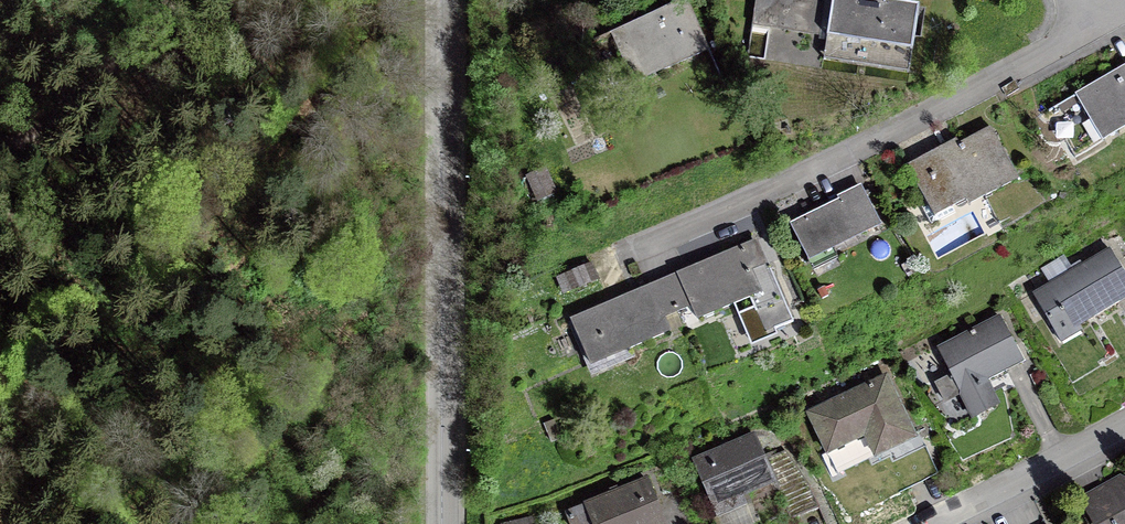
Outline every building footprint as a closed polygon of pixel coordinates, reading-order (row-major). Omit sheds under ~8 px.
[(709,51),(688,0),(687,0),(608,32),(629,83),(709,51)] [(752,26),(827,37),(832,0),(756,0),(752,26)] [(909,72),(919,5),(888,0),(832,0),(827,37),(823,59),(909,72)] [(1056,104),(1062,115),(1080,104),(1102,142),(1124,129),(1124,65),(1056,104)] [(935,219),(966,202),(969,207),(1019,180),(991,127),(909,172),(935,219)] [(527,177),(538,200),(556,192),(545,168),(527,177)] [(864,188),(790,223),(808,261),(882,226),(864,188)] [(691,267),(675,274),(636,291),(572,319),(593,365),(671,331),(666,319),(691,308),(697,322),(752,297),(756,308),(738,316),(751,346),(778,334),(776,329),(794,321),(757,238),(691,267)] [(1124,300),(1124,273),(1110,248),(1032,294),(1060,343),(1082,330),(1080,326),(1124,300)] [(555,277),(562,295),(601,280),(594,262),(555,277)] [(989,381),(1024,363),(1000,315),(936,348),(949,375),(934,383),(944,403),(960,396),(972,420),(1001,406),(989,381)] [(863,438),(872,456),(911,438),(884,381),(812,414),(830,454),(863,438)] [(760,523),(748,496),(775,484),(791,521),(819,508),(791,443),(764,455),(754,433),(691,460),(716,518),(714,519),(716,523),(757,523),(760,523)] [(565,512),(569,523),(666,523),(647,476),(582,502),(583,505),(565,512)] [(1118,499),(1110,484),(1081,500),(1089,515),(1102,507),(1111,523),(1124,523),(1124,495),(1118,499)] [(500,523),(536,523),(534,515),(500,523)]
